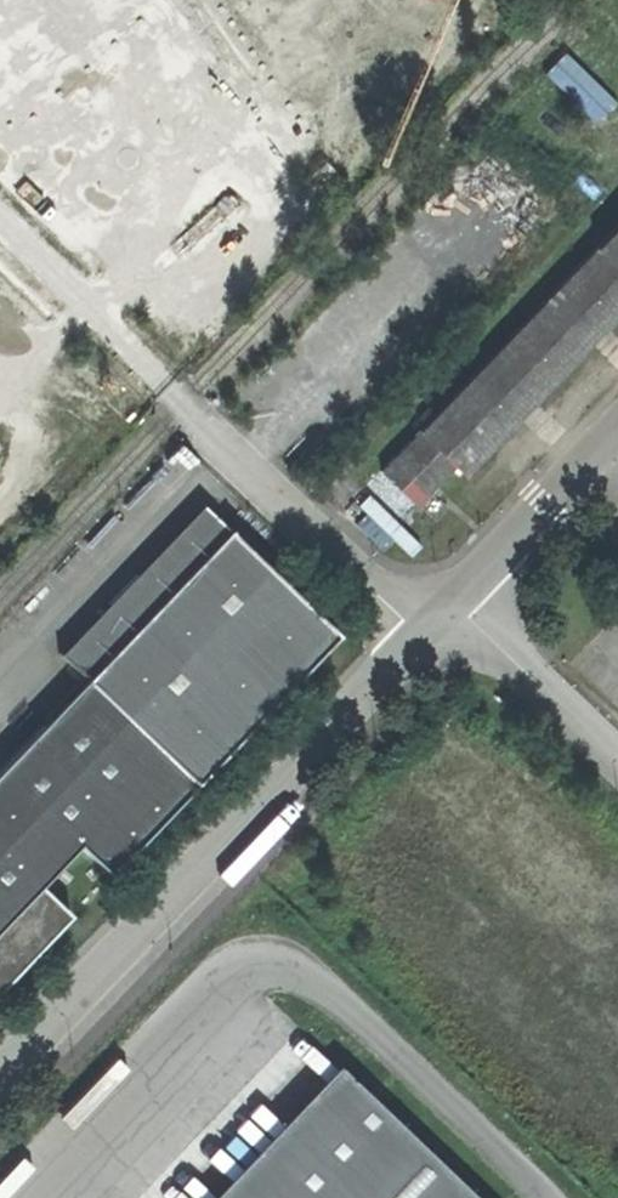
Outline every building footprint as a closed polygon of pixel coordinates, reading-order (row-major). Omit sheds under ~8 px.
[(424,509),(445,487),(462,468),(472,477),(617,321),(617,231),(387,473),(424,509)] [(218,533),(77,680),(73,681),(0,758),(0,978),(58,915),(29,889),(68,850),(98,875),(326,635),(218,533)] [(346,1079),(334,1066),(206,1197),(231,1197),(346,1079)] [(346,1079),(231,1197),(471,1197),(346,1079)]
